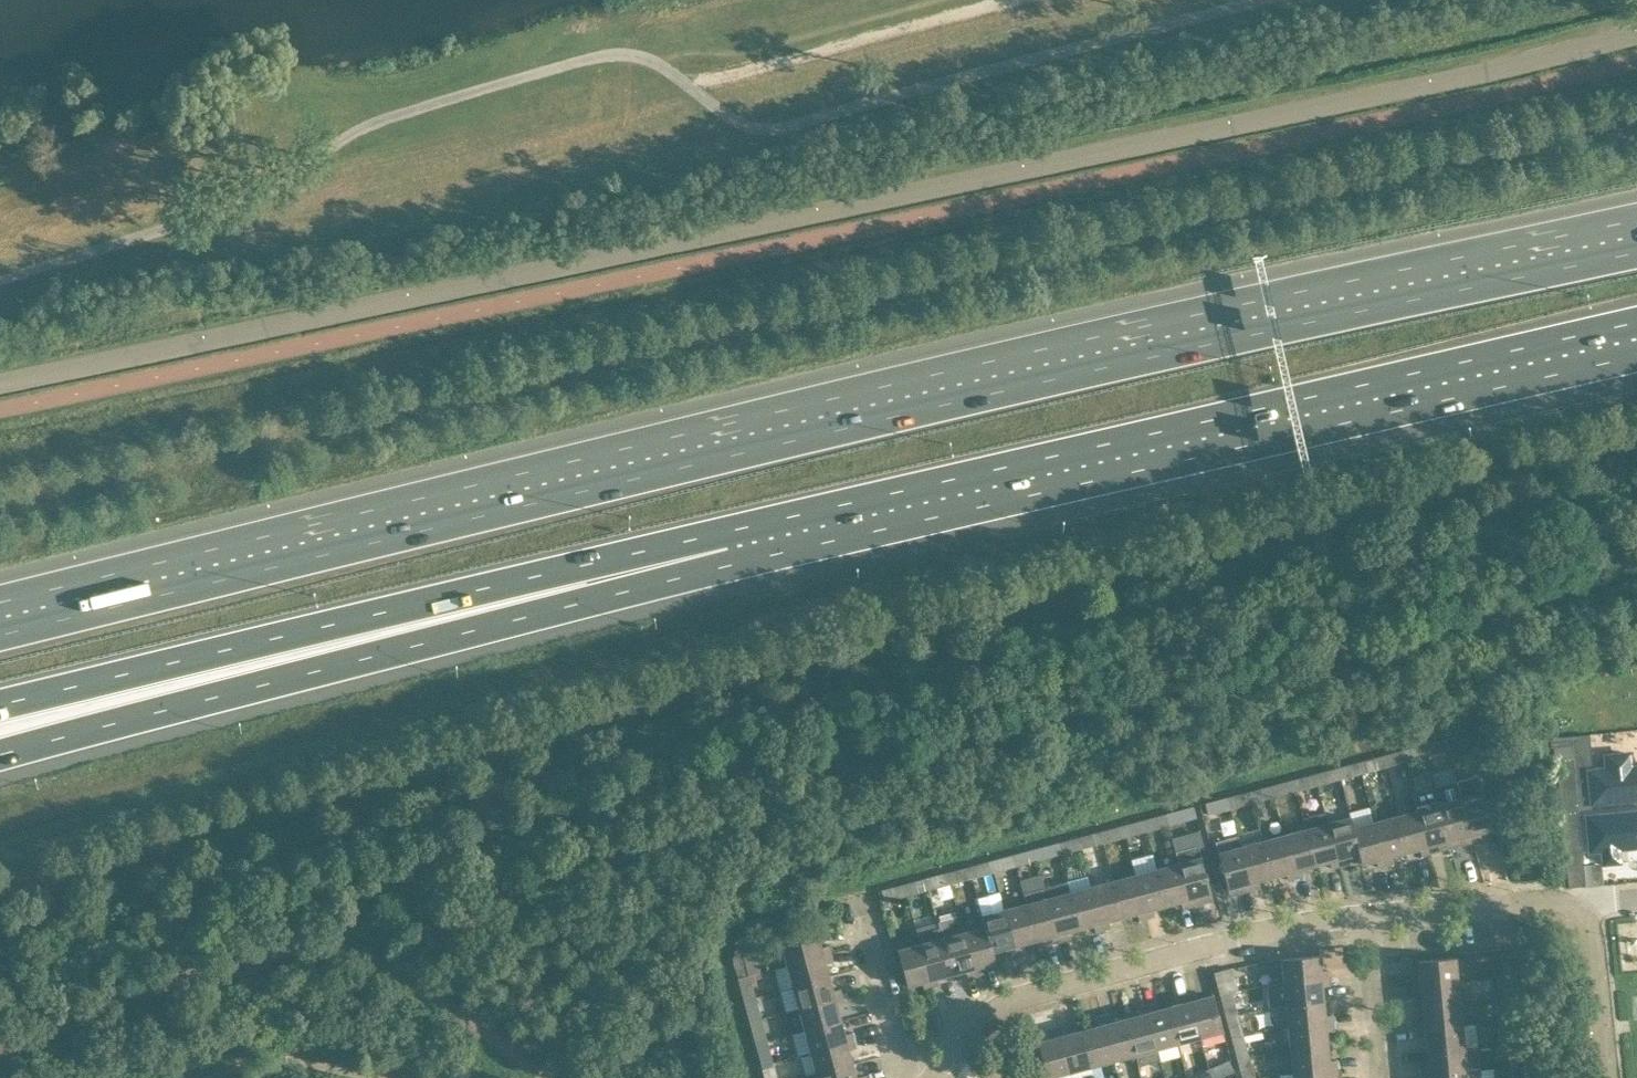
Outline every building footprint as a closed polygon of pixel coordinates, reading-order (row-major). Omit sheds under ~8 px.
[(1557,759),(1556,759),(1561,811),(1578,809),(1591,808),(1591,803),(1588,773),(1588,769),(1593,769),(1589,734),(1571,736),(1573,757),(1557,759)] [(1445,737),(1423,743),(1426,754),(1448,749),(1445,737)] [(1423,743),(1402,749),(1405,760),(1426,754),(1423,743)] [(1402,749),(1380,755),(1383,766),(1405,760),(1402,749)] [(1380,755),(1358,761),(1361,772),(1383,766),(1380,755)] [(1592,760),(1593,776),(1595,776),(1596,789),(1624,786),(1623,775),(1636,773),(1636,756),(1592,760)] [(1358,761),(1336,767),(1339,778),(1361,772),(1358,761)] [(1336,767),(1314,773),(1317,784),(1339,778),(1336,767)] [(1314,773),(1293,778),(1296,789),(1317,784),(1314,773)] [(1456,780),(1461,797),(1473,840),(1480,838),(1478,832),(1505,824),(1498,794),(1485,798),(1479,774),(1456,780)] [(1293,778),(1271,784),(1274,795),(1296,789),(1293,778)] [(1473,840),(1461,797),(1456,780),(1435,786),(1444,820),(1451,846),(1473,840)] [(1271,784),(1249,790),(1252,801),(1274,795),(1271,784)] [(1418,809),(1429,852),(1451,846),(1444,820),(1435,786),(1413,792),(1418,809)] [(1249,790),(1227,796),(1230,807),(1252,801),(1249,790)] [(1230,807),(1227,796),(1205,802),(1208,813),(1230,807)] [(1418,809),(1396,815),(1405,851),(1419,847),(1421,854),(1429,852),(1418,809)] [(1579,810),(1562,812),(1569,887),(1587,885),(1579,810)] [(1584,815),(1588,854),(1599,852),(1601,866),(1619,864),(1618,850),(1636,848),(1636,810),(1584,815)] [(1325,811),(1303,817),(1306,827),(1316,864),(1330,860),(1332,867),(1339,865),(1328,821),(1325,811)] [(1166,813),(1144,819),(1147,830),(1169,824),(1166,813)] [(1396,815),(1374,821),(1385,864),(1393,862),(1391,855),(1405,851),(1396,815)] [(1349,816),(1328,821),(1339,865),(1361,859),(1362,863),(1352,827),(1349,816)] [(1144,819),(1122,825),(1125,836),(1147,830),(1144,819)] [(1374,821),(1352,827),(1362,863),(1376,859),(1378,866),(1385,864),(1374,821)] [(1122,825),(1100,830),(1103,842),(1125,836),(1122,825)] [(1306,827),(1284,833),(1296,876),(1303,874),(1301,868),(1316,864),(1306,827)] [(1259,828),(1237,833),(1238,835),(1241,845),(1241,847),(1252,888),(1259,886),(1257,879),(1272,875),(1262,839),(1259,828)] [(1100,830),(1079,836),(1082,848),(1103,842),(1100,830)] [(1284,833),(1262,839),(1272,875),(1287,872),(1288,878),(1296,876),(1284,833)] [(1238,835),(1215,841),(1218,851),(1218,852),(1222,866),(1228,887),(1230,894),(1252,888),(1241,847),(1241,845),(1238,835)] [(1079,836),(1057,842),(1060,853),(1082,848),(1079,836)] [(1057,842),(1035,848),(1038,859),(1060,853),(1057,842)] [(1179,862),(1190,905),(1213,899),(1198,844),(1176,850),(1179,862)] [(1035,848),(1013,854),(1016,865),(1038,859),(1035,848)] [(1013,854),(991,860),(994,871),(1016,865),(1013,854)] [(991,860),(970,865),(973,877),(994,871),(991,860)] [(1132,860),(1110,866),(1113,879),(1123,915),(1137,912),(1139,919),(1147,917),(1135,874),(1132,860)] [(1179,862),(1157,868),(1167,904),(1181,900),(1183,907),(1190,905),(1179,862)] [(970,865),(948,871),(951,883),(973,877),(970,865)] [(1157,868),(1135,874),(1147,917),(1154,915),(1153,908),(1167,904),(1157,868)] [(948,871),(926,877),(929,888),(951,883),(948,871)] [(1087,875),(1067,881),(1079,927),(1094,923),(1096,930),(1103,928),(1092,885),(1090,886),(1087,875)] [(926,877),(904,883),(907,894),(929,888),(926,877)] [(1113,879),(1092,885),(1103,928),(1110,926),(1109,919),(1123,915),(1113,879)] [(1067,881),(1045,887),(1059,940),(1067,938),(1065,931),(1079,927),(1067,881)] [(907,894),(904,883),(882,889),(885,900),(907,894)] [(1045,887),(1023,892),(1026,903),(1027,905),(1036,939),(1038,946),(1052,942),(1059,940),(1045,887)] [(1026,903),(1004,909),(1016,952),(1023,950),(1022,943),(1036,939),(1026,903)] [(1004,909),(983,915),(986,925),(992,951),(993,950),(1007,947),(1009,954),(1016,952),(1004,909)] [(938,921),(939,925),(951,973),(966,969),(968,976),(975,974),(964,931),(960,915),(938,921)] [(1622,971),(1636,969),(1636,921),(1617,923),(1622,971)] [(932,940),(920,943),(932,986),(939,984),(937,976),(951,973),(939,925),(929,928),(932,940)] [(986,925),(964,931),(975,974),(983,972),(981,965),(995,962),(986,925)] [(781,942),(787,964),(830,952),(828,945),(822,946),(818,932),(781,942)] [(932,986),(920,943),(898,949),(908,985),(923,981),(924,988),(932,986)] [(743,952),(749,974),(760,971),(754,949),(743,952)] [(1501,952),(1503,975),(1515,974),(1513,951),(1501,952)] [(787,964),(793,986),(829,976),(825,962),(832,960),(830,952),(787,964)] [(1282,958),(1285,981),(1329,977),(1328,969),(1321,970),(1319,955),(1282,958)] [(1413,976),(1413,984),(1458,979),(1455,956),(1418,960),(1420,975),(1413,976)] [(1232,968),(1215,972),(1221,994),(1232,992),(1238,990),(1232,968)] [(750,974),(738,977),(744,999),(755,996),(753,985),(758,984),(756,978),(761,976),(760,971),(750,974)] [(1503,975),(1506,997),(1517,996),(1515,974),(1503,975)] [(793,986),(799,1007),(842,996),(840,988),(833,990),(829,976),(793,986)] [(1285,981),(1266,984),(1268,1007),(1276,1005),(1287,1003),(1323,1000),(1322,986),(1329,985),(1329,977),(1285,981)] [(1458,979),(1413,984),(1414,991),(1421,991),(1423,1005),(1460,1002),(1475,1000),(1473,978),(1458,979)] [(1197,991),(1189,993),(1201,1036),(1223,1030),(1214,994),(1199,998),(1197,991)] [(1232,992),(1221,994),(1226,1016),(1237,1013),(1232,992)] [(1184,1002),(1169,1006),(1179,1042),(1201,1036),(1189,993),(1182,995),(1184,1002)] [(744,999),(750,1021),(761,1018),(755,996),(744,999)] [(799,1007),(805,1029),(841,1019),(837,1005),(844,1003),(842,996),(799,1007)] [(1506,997),(1508,1020),(1519,1019),(1517,996),(1506,997)] [(1287,1003),(1276,1005),(1278,1027),(1289,1026),(1291,1026),(1333,1022),(1332,1014),(1325,1015),(1323,1000),(1287,1003)] [(1417,1020),(1418,1029),(1462,1024),(1460,1002),(1423,1005),(1424,1020),(1417,1020)] [(1154,1003),(1146,1005),(1157,1048),(1179,1042),(1169,1006),(1155,1009),(1154,1003)] [(1140,1014),(1126,1017),(1135,1054),(1138,1065),(1160,1059),(1157,1048),(1146,1005),(1138,1007),(1140,1014)] [(1226,1016),(1232,1037),(1243,1034),(1237,1013),(1226,1016)] [(1109,1015),(1102,1017),(1114,1060),(1135,1054),(1126,1017),(1111,1021),(1109,1015)] [(1096,1026),(1082,1029),(1092,1066),(1114,1060),(1102,1017),(1095,1019),(1096,1026)] [(750,1021),(756,1043),(767,1040),(761,1018),(750,1021)] [(805,1029),(811,1051),(854,1039),(852,1032),(845,1034),(841,1019),(805,1029)] [(1508,1020),(1510,1042),(1522,1041),(1519,1019),(1508,1020)] [(1289,1026),(1291,1048),(1327,1045),(1326,1032),(1334,1031),(1333,1022),(1289,1026)] [(1464,1047),(1477,1045),(1475,1023),(1462,1024),(1464,1047)] [(1426,1036),(1427,1050),(1464,1047),(1462,1024),(1418,1029),(1418,1036),(1426,1036)] [(1066,1027),(1058,1029),(1070,1071),(1092,1066),(1082,1029),(1068,1033),(1066,1027)] [(1070,1071),(1058,1029),(1051,1030),(1053,1037),(1038,1041),(1048,1077),(1070,1071)] [(1232,1037),(1238,1059),(1249,1056),(1243,1034),(1232,1037)] [(811,1051),(817,1073),(852,1063),(849,1050),(856,1048),(854,1039),(811,1051)] [(756,1043),(762,1064),(773,1061),(767,1040),(756,1043)] [(1510,1042),(1512,1065),(1524,1064),(1522,1041),(1510,1042)] [(1291,1048),(1293,1071),(1337,1067),(1337,1059),(1329,1060),(1327,1045),(1291,1048)] [(1421,1066),(1422,1073),(1480,1068),(1477,1045),(1464,1047),(1427,1050),(1429,1065),(1421,1066)] [(1243,1077),(1255,1077),(1249,1056),(1238,1059),(1243,1077)] [(1208,1069),(1212,1077),(1218,1077),(1235,1070),(1230,1059),(1208,1069)] [(765,1077),(777,1077),(773,1061),(762,1064),(765,1077)] [(818,1077),(864,1077),(863,1075),(856,1077),(852,1063),(817,1073),(818,1077)] [(1512,1065),(1514,1077),(1525,1077),(1524,1064),(1512,1065)] [(1293,1071),(1294,1077),(1331,1077),(1331,1076),(1338,1075),(1337,1067),(1293,1071)] [(1480,1068),(1481,1077),(1494,1077),(1493,1067),(1480,1068)] [(1422,1073),(1422,1077),(1481,1077),(1480,1068),(1422,1073)] [(1189,1077),(1212,1077),(1208,1069),(1189,1077)]
